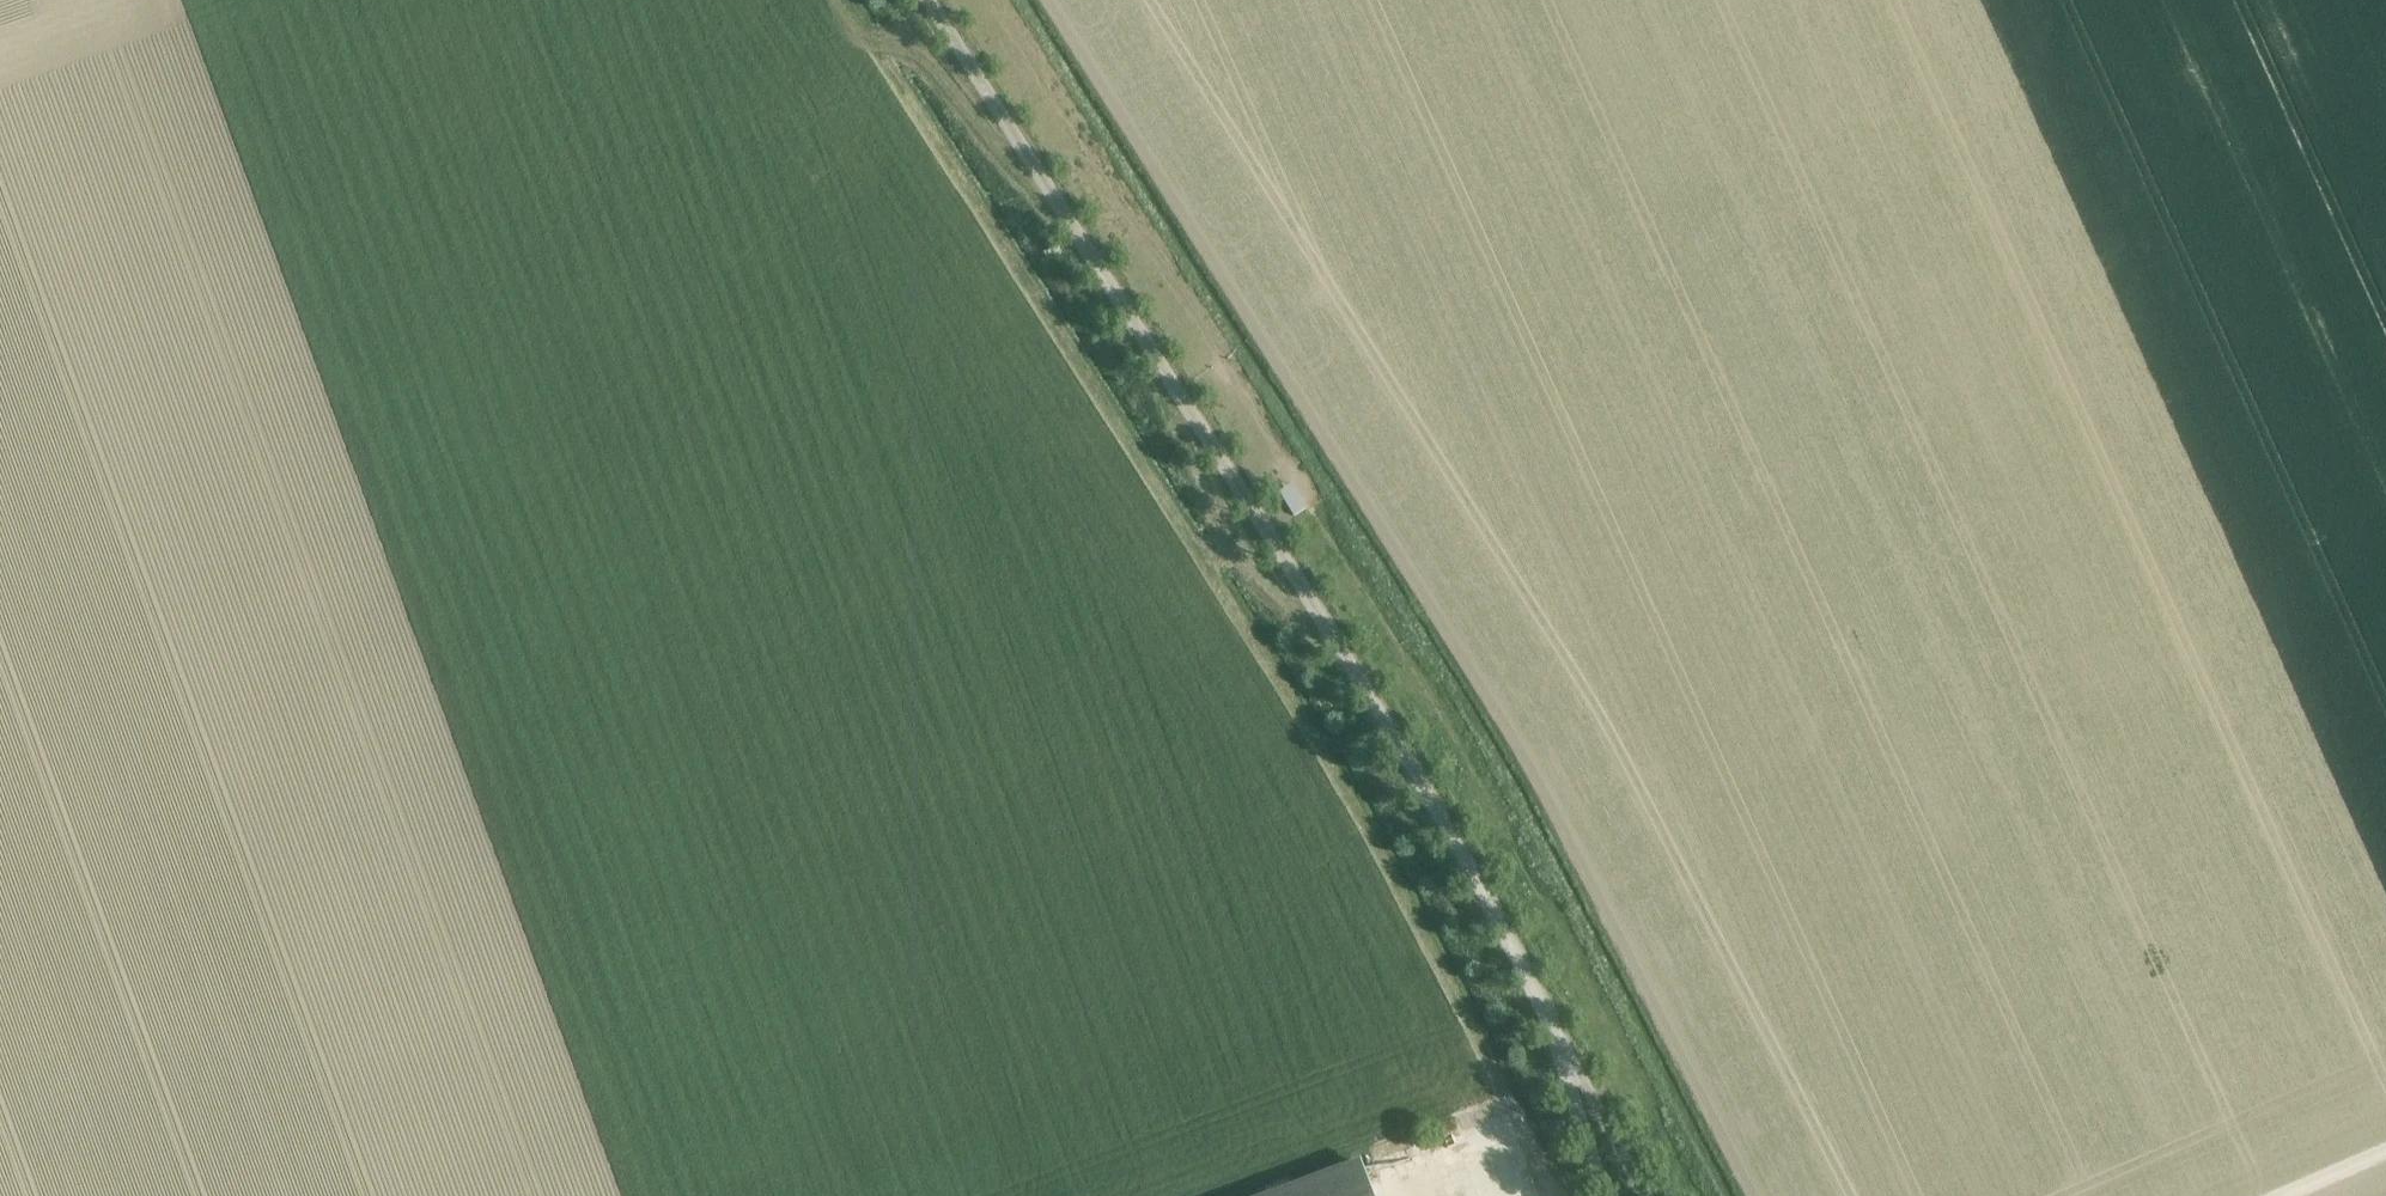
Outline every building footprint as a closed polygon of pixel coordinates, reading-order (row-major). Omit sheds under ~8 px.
[(1506,1147),(1524,1142),(1512,1097),(1494,1102),(1506,1147)] [(1268,1195),(1373,1195),(1360,1162),(1268,1195)]
